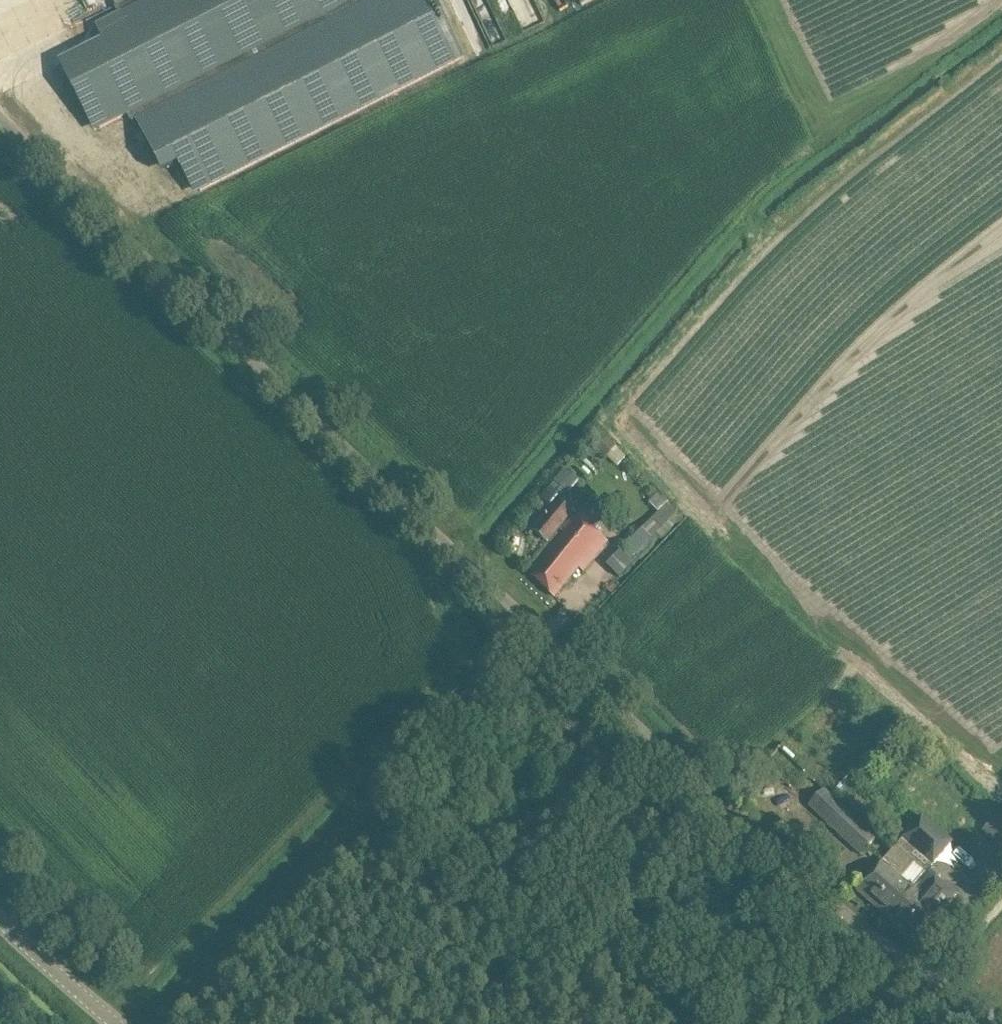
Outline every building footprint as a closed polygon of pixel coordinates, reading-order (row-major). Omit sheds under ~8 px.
[(96,26),(104,42),(138,110),(129,114),(133,122),(142,117),(373,0),(129,0),(117,6),(120,13),(96,26)] [(142,117),(168,168),(184,160),(200,191),(463,58),(433,0),(373,0),(142,117)] [(594,459),(601,452),(606,457),(610,452),(618,459),(623,453),(607,437),(597,448),(591,442),(584,449),(594,459)] [(550,487),(563,497),(579,479),(566,468),(550,487)] [(619,576),(681,517),(657,492),(648,501),(658,511),(605,562),(619,576)] [(535,531),(547,541),(572,512),(560,501),(535,531)] [(527,570),(554,595),(580,568),(584,571),(608,541),(574,513),(527,570)] [(844,780),(836,789),(874,822),(889,836),(896,827),(844,780)] [(825,791),(810,807),(861,855),(877,838),(825,791)] [(922,816),(905,838),(935,862),(952,840),(922,816)] [(870,873),(856,890),(887,917),(890,914),(891,915),(913,890),(912,889),(914,887),(912,886),(927,869),(928,870),(935,862),(905,838),(903,837),(879,864),(870,873)] [(913,890),(891,915),(896,919),(893,922),(914,941),(955,894),(940,881),(934,875),(928,870),(927,869),(912,886),(914,887),(912,889),(913,890)]
